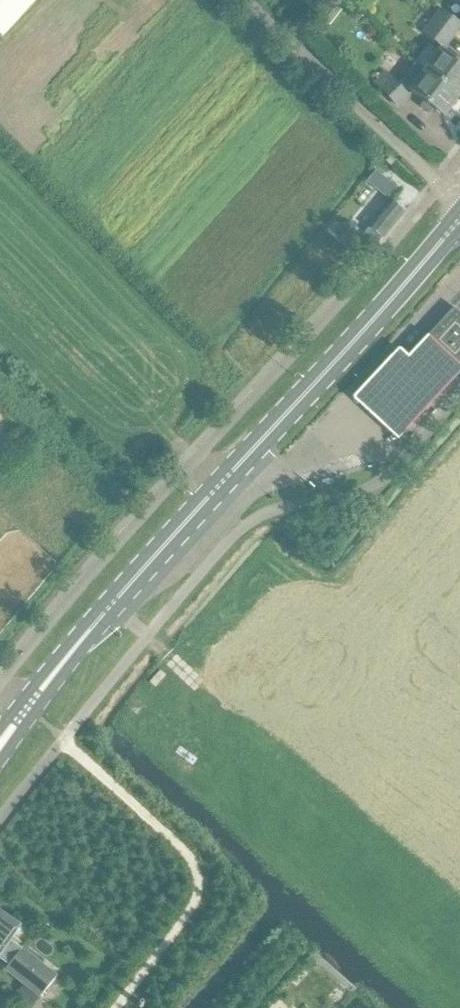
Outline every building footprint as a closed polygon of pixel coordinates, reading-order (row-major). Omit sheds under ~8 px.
[(36,0),(0,0),(0,37),(1,38),(36,0)] [(433,22),(452,36),(459,25),(441,11),(440,12),(433,6),(426,17),(433,22)] [(452,36),(433,22),(422,36),(441,50),(452,36)] [(424,72),(457,97),(459,93),(459,68),(439,52),(424,72)] [(424,72),(415,66),(400,86),(442,117),(457,97),(424,72)] [(384,74),(373,85),(396,108),(407,97),(384,74)] [(374,171),(366,181),(390,202),(391,202),(399,192),(374,171)] [(390,202),(364,233),(376,244),(377,245),(404,213),(391,202),(390,202)] [(444,357),(456,368),(459,364),(459,316),(451,307),(423,338),(444,357)] [(357,401),(403,445),(459,377),(459,374),(428,347),(414,362),(400,351),(357,401)] [(9,940),(19,926),(0,913),(0,953),(9,940)] [(0,953),(0,961),(7,966),(4,969),(39,997),(56,975),(21,948),(9,940),(0,953)]
